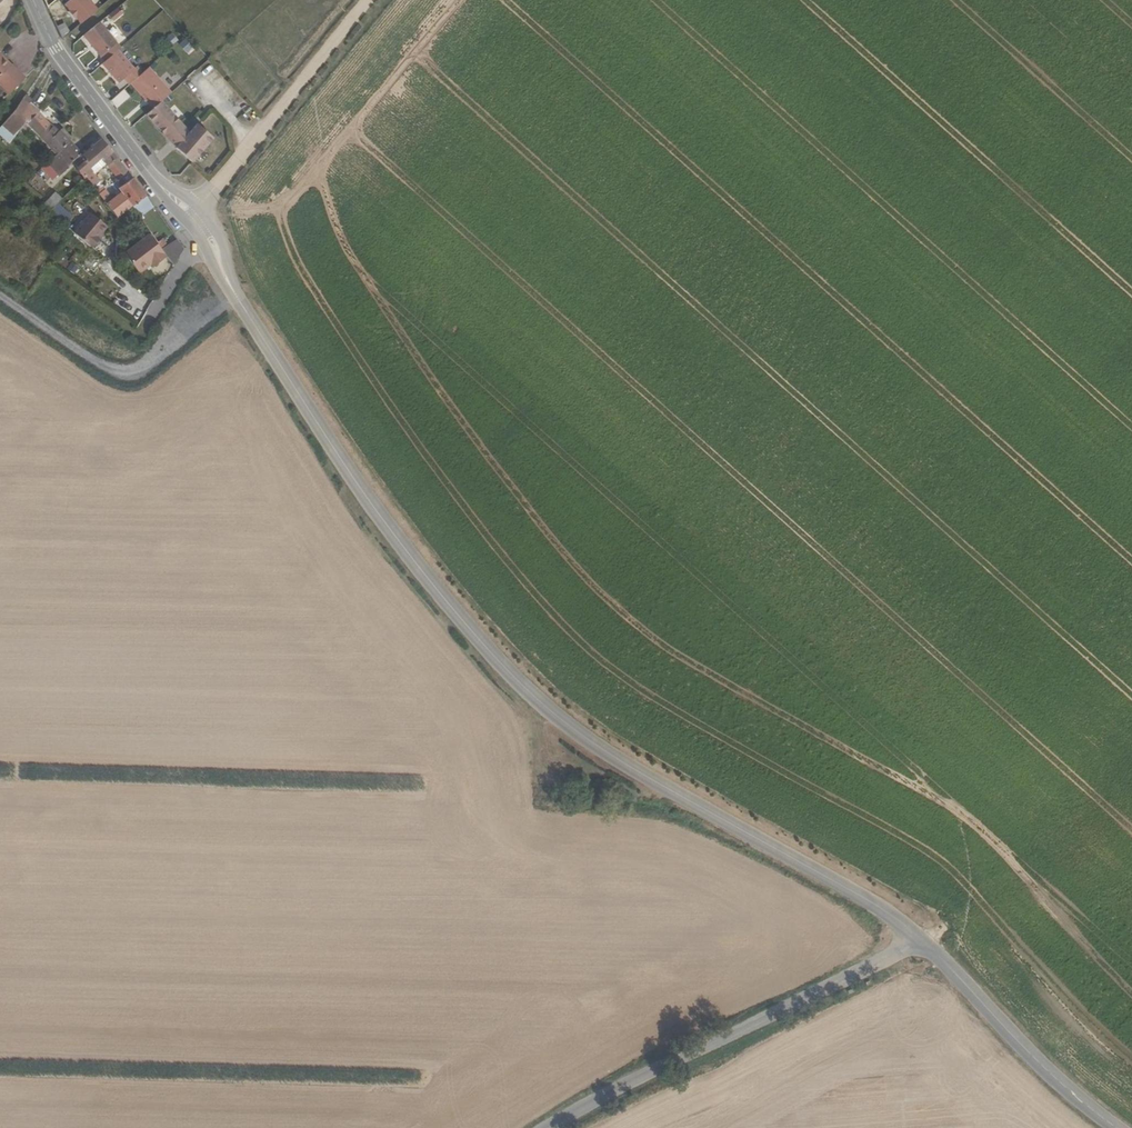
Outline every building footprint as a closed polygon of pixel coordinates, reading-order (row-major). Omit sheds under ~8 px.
[(98,9),(92,0),(66,0),(62,2),(79,24),(98,9)] [(130,9),(126,3),(115,12),(120,18),(130,9)] [(106,19),(89,32),(108,56),(121,45),(124,42),(106,19)] [(56,26),(61,36),(69,33),(65,22),(56,26)] [(186,52),(193,47),(186,37),(179,43),(186,52)] [(140,63),(138,65),(121,45),(108,56),(105,58),(122,79),(127,75),(132,81),(145,69),(140,63)] [(15,62),(14,63),(0,50),(0,78),(14,91),(29,75),(15,62)] [(145,69),(133,80),(154,104),(163,97),(174,88),(152,63),(145,69)] [(31,100),(25,96),(16,110),(20,115),(30,102),(31,100)] [(198,120),(191,129),(163,97),(154,104),(147,111),(178,145),(192,159),(214,135),(198,120)] [(27,123),(53,153),(65,142),(40,111),(39,112),(30,102),(20,115),(27,123)] [(10,128),(20,115),(16,110),(5,123),(10,128)] [(15,134),(27,123),(20,115),(10,128),(15,134)] [(116,151),(104,134),(91,148),(103,162),(106,159),(107,161),(116,151)] [(55,155),(44,164),(55,176),(65,167),(78,157),(65,142),(53,153),(55,155)] [(100,176),(94,169),(103,162),(91,148),(75,164),(88,178),(94,185),(100,180),(98,178),(100,176)] [(107,161),(120,176),(128,169),(116,151),(107,161)] [(115,180),(117,184),(132,174),(128,169),(120,176),(115,180)] [(131,203),(145,193),(132,174),(117,184),(124,194),(131,203)] [(94,185),(100,193),(106,188),(103,184),(100,180),(94,185)] [(60,200),(53,193),(43,205),(50,211),(60,200)] [(153,204),(145,193),(131,203),(134,207),(139,214),(153,204)] [(109,205),(119,218),(134,207),(131,203),(124,194),(109,205)] [(67,204),(69,201),(64,196),(60,200),(50,211),(62,223),(68,216),(59,207),(65,201),(67,204)] [(92,212),(73,232),(91,247),(92,246),(94,247),(101,239),(99,238),(109,227),(92,212)] [(151,233),(124,252),(139,275),(167,256),(151,233)] [(185,246),(176,234),(164,249),(175,264),(185,246)]
